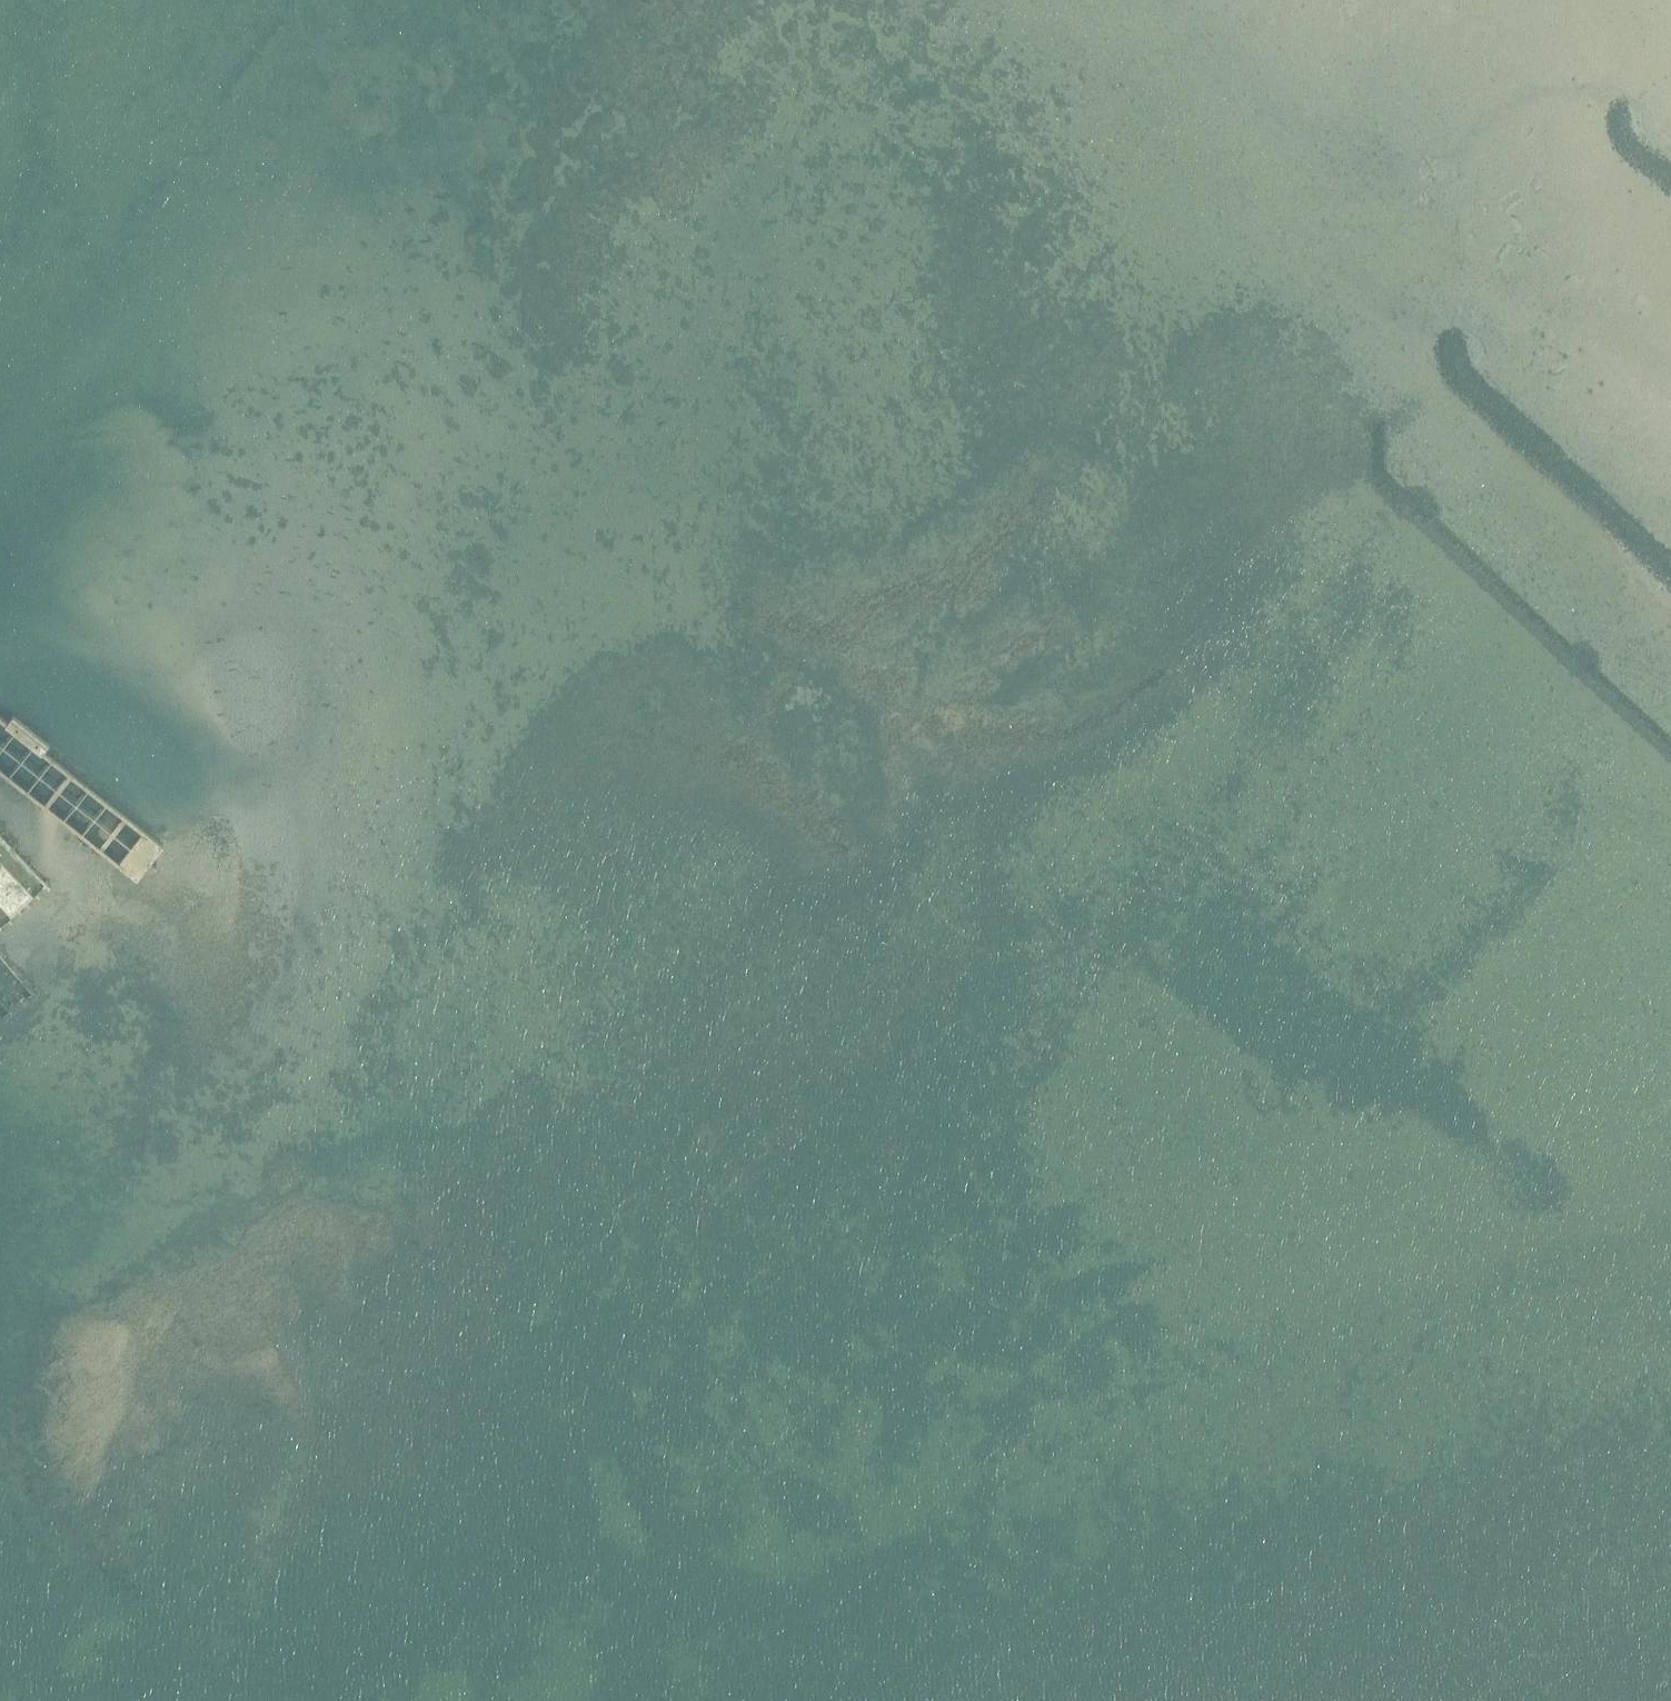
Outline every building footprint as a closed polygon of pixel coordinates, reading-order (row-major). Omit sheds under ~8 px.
[(0,724),(0,776),(133,875),(158,842),(0,724)] [(0,832),(0,920),(44,876),(0,832)] [(0,959),(0,1008),(25,984),(0,959)]
